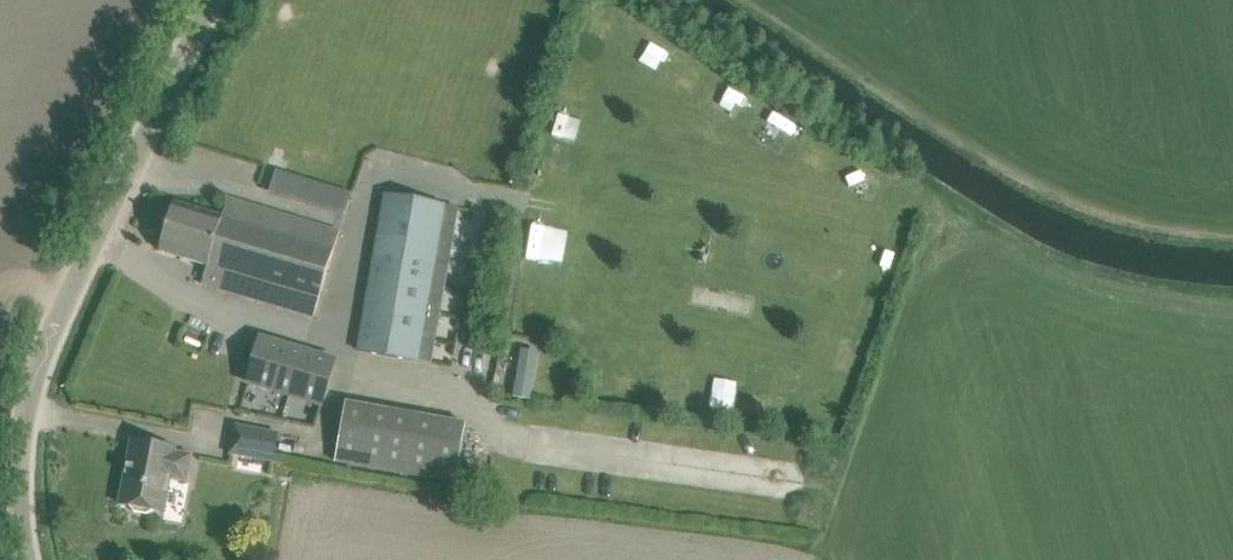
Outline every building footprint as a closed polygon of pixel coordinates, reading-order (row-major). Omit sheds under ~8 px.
[(633,52),(654,61),(664,40),(643,31),(633,52)] [(732,112),(739,92),(719,85),(712,105),(732,112)] [(764,108),(752,130),(772,141),(784,118),(764,108)] [(359,350),(418,360),(444,204),(385,194),(359,350)] [(202,284),(225,291),(314,317),(339,231),(227,198),(222,216),(174,202),(159,251),(207,265),(202,284)] [(545,268),(550,245),(527,240),(522,263),(545,268)] [(261,338),(247,382),(322,404),(335,360),(261,338)] [(523,346),(514,394),(530,397),(539,349),(523,346)] [(334,463),(455,484),(466,422),(345,401),(334,463)] [(230,453),(274,462),(279,434),(235,425),(230,453)] [(119,504),(129,506),(133,512),(148,514),(154,511),(164,512),(171,473),(187,476),(192,455),(175,452),(176,448),(131,440),(119,504)]
